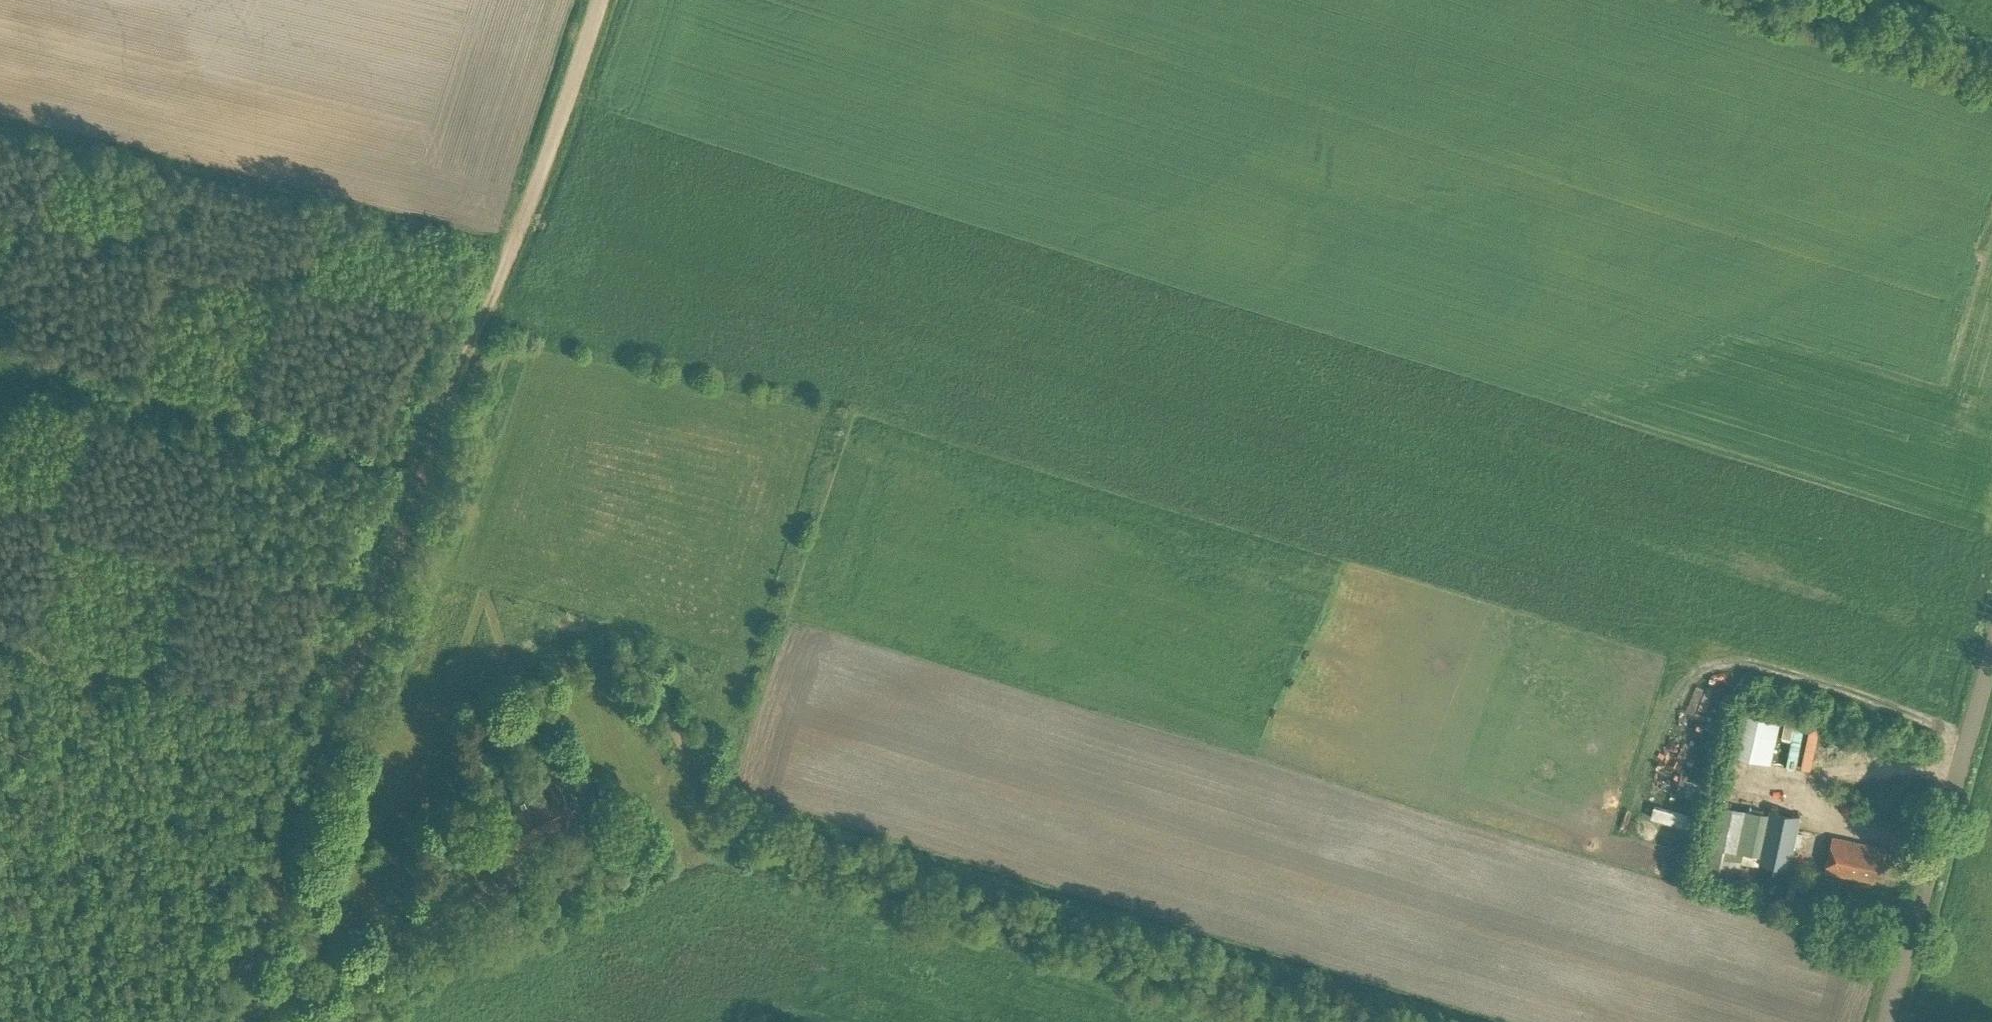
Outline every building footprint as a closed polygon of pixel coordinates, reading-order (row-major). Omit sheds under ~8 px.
[(1740,706),(1730,754),(1772,763),(1782,715),(1740,706)] [(1737,853),(1746,810),(1721,805),(1712,846),(1712,848),(1737,853)] [(1742,854),(1760,857),(1769,815),(1746,810),(1737,853),(1742,854)] [(1770,811),(1769,815),(1760,857),(1759,863),(1790,869),(1802,816),(1770,811)] [(1883,875),(1888,849),(1834,837),(1827,872),(1875,882),(1877,873),(1883,875)] [(1712,848),(1712,846),(1704,844),(1698,868),(1737,876),(1742,854),(1737,853),(1712,848)]
